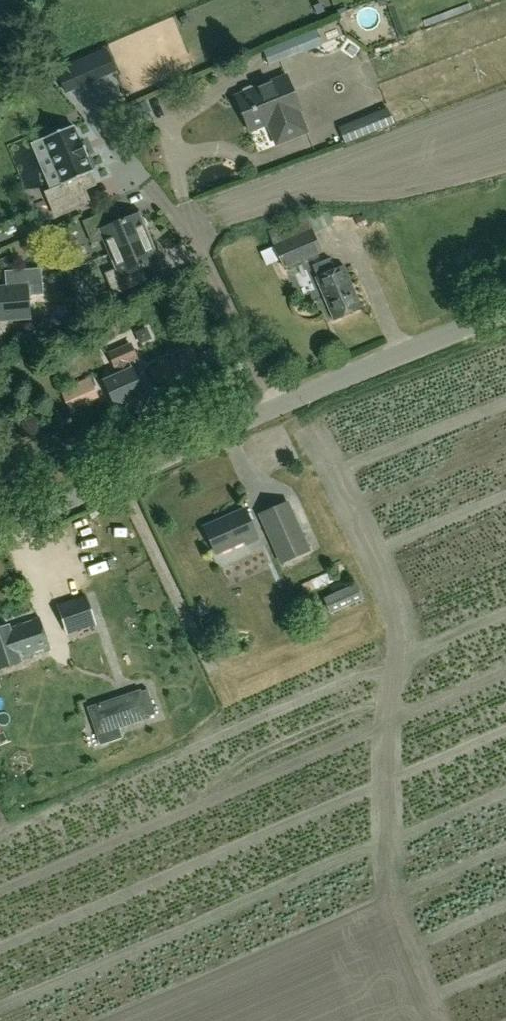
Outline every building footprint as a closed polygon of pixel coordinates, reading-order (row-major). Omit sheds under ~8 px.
[(190,22),(187,15),(180,18),(183,25),(190,22)] [(306,52),(300,36),(281,43),(288,59),(306,52)] [(114,73),(104,51),(93,56),(102,78),(114,73)] [(62,92),(74,87),(64,65),(53,70),(62,92)] [(246,128),(264,120),(273,141),(304,128),(295,107),(297,107),(282,71),(251,85),(246,83),(239,86),(237,91),(231,93),(246,128)] [(345,144),(393,124),(386,107),(338,127),(345,144)] [(295,132),(299,142),(326,131),(322,121),(295,132)] [(73,126),(43,139),(63,185),(64,184),(69,195),(51,202),(56,216),(88,202),(82,189),(93,185),(89,174),(92,172),(86,157),(88,156),(81,140),(79,141),(73,126)] [(117,207),(83,221),(92,243),(103,239),(109,254),(151,237),(141,214),(123,222),(117,207)] [(321,252),(312,233),(334,223),(329,211),(305,215),(267,231),(284,268),(321,252)] [(37,215),(25,220),(28,229),(40,223),(37,215)] [(143,268),(161,260),(151,237),(109,254),(116,270),(106,274),(115,296),(149,281),(143,268)] [(10,265),(7,257),(0,259),(0,263),(2,268),(10,265)] [(362,308),(344,266),(334,270),(329,259),(312,266),(317,277),(315,278),(334,320),(362,308)] [(26,301),(31,295),(42,294),(39,267),(15,269),(16,285),(0,287),(0,320),(28,317),(26,301)] [(142,318),(129,322),(133,334),(146,329),(142,318)] [(131,371),(128,363),(138,359),(130,342),(108,352),(115,367),(119,377),(105,383),(114,404),(141,391),(132,371),(131,371)] [(169,362),(157,366),(157,367),(149,370),(155,385),(163,382),(164,382),(203,367),(194,349),(176,356),(177,359),(169,362)] [(90,378),(61,391),(68,409),(98,397),(90,378)] [(311,551),(289,503),(274,509),(259,516),(260,518),(272,546),(281,565),(311,551)] [(242,539),(245,543),(256,538),(243,507),(202,525),(214,552),(242,539)] [(202,559),(181,568),(184,576),(205,567),(202,559)] [(324,599),(330,614),(360,601),(354,586),(324,599)] [(82,596),(55,605),(65,633),(91,624),(82,596)] [(20,660),(19,657),(47,647),(36,617),(9,626),(8,624),(0,627),(0,667),(20,660)] [(88,709),(97,736),(149,719),(148,717),(156,714),(147,689),(88,709)]
